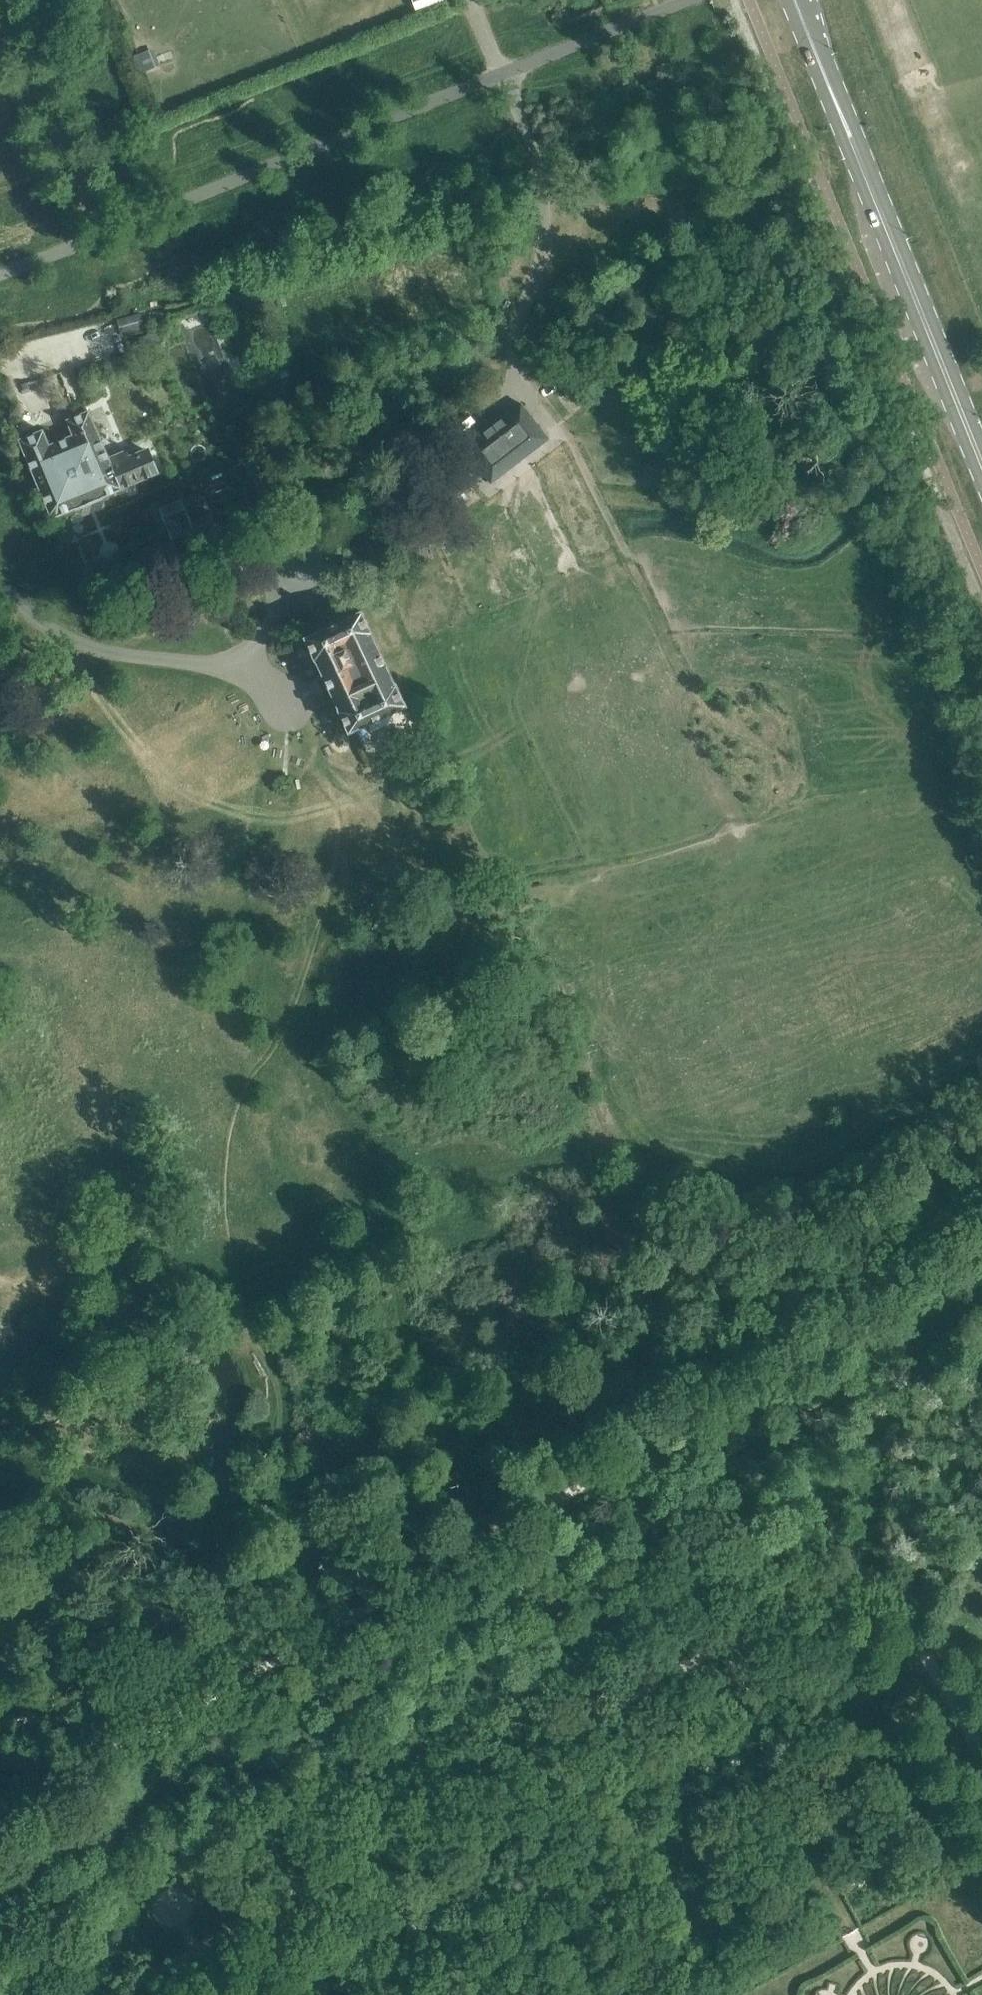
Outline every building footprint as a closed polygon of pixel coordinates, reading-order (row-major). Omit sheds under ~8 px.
[(43,429),(20,439),(50,512),(51,513),(52,514),(53,515),(54,515),(55,515),(56,515),(76,506),(77,508),(102,497),(101,496),(121,487),(120,485),(155,470),(147,450),(140,452),(138,448),(126,453),(124,450),(108,457),(89,410),(68,419),(74,434),(49,445),(43,429)] [(537,413),(507,434),(491,445),(479,454),(484,461),(490,470),(504,490),(533,470),(538,466),(552,456),(563,449),(550,430),(537,413)] [(186,505),(160,515),(175,554),(217,537),(211,521),(195,527),(186,505)] [(184,565),(163,574),(169,587),(189,579),(184,565)] [(308,638),(324,675),(349,733),(404,710),(364,615),(308,638)]
